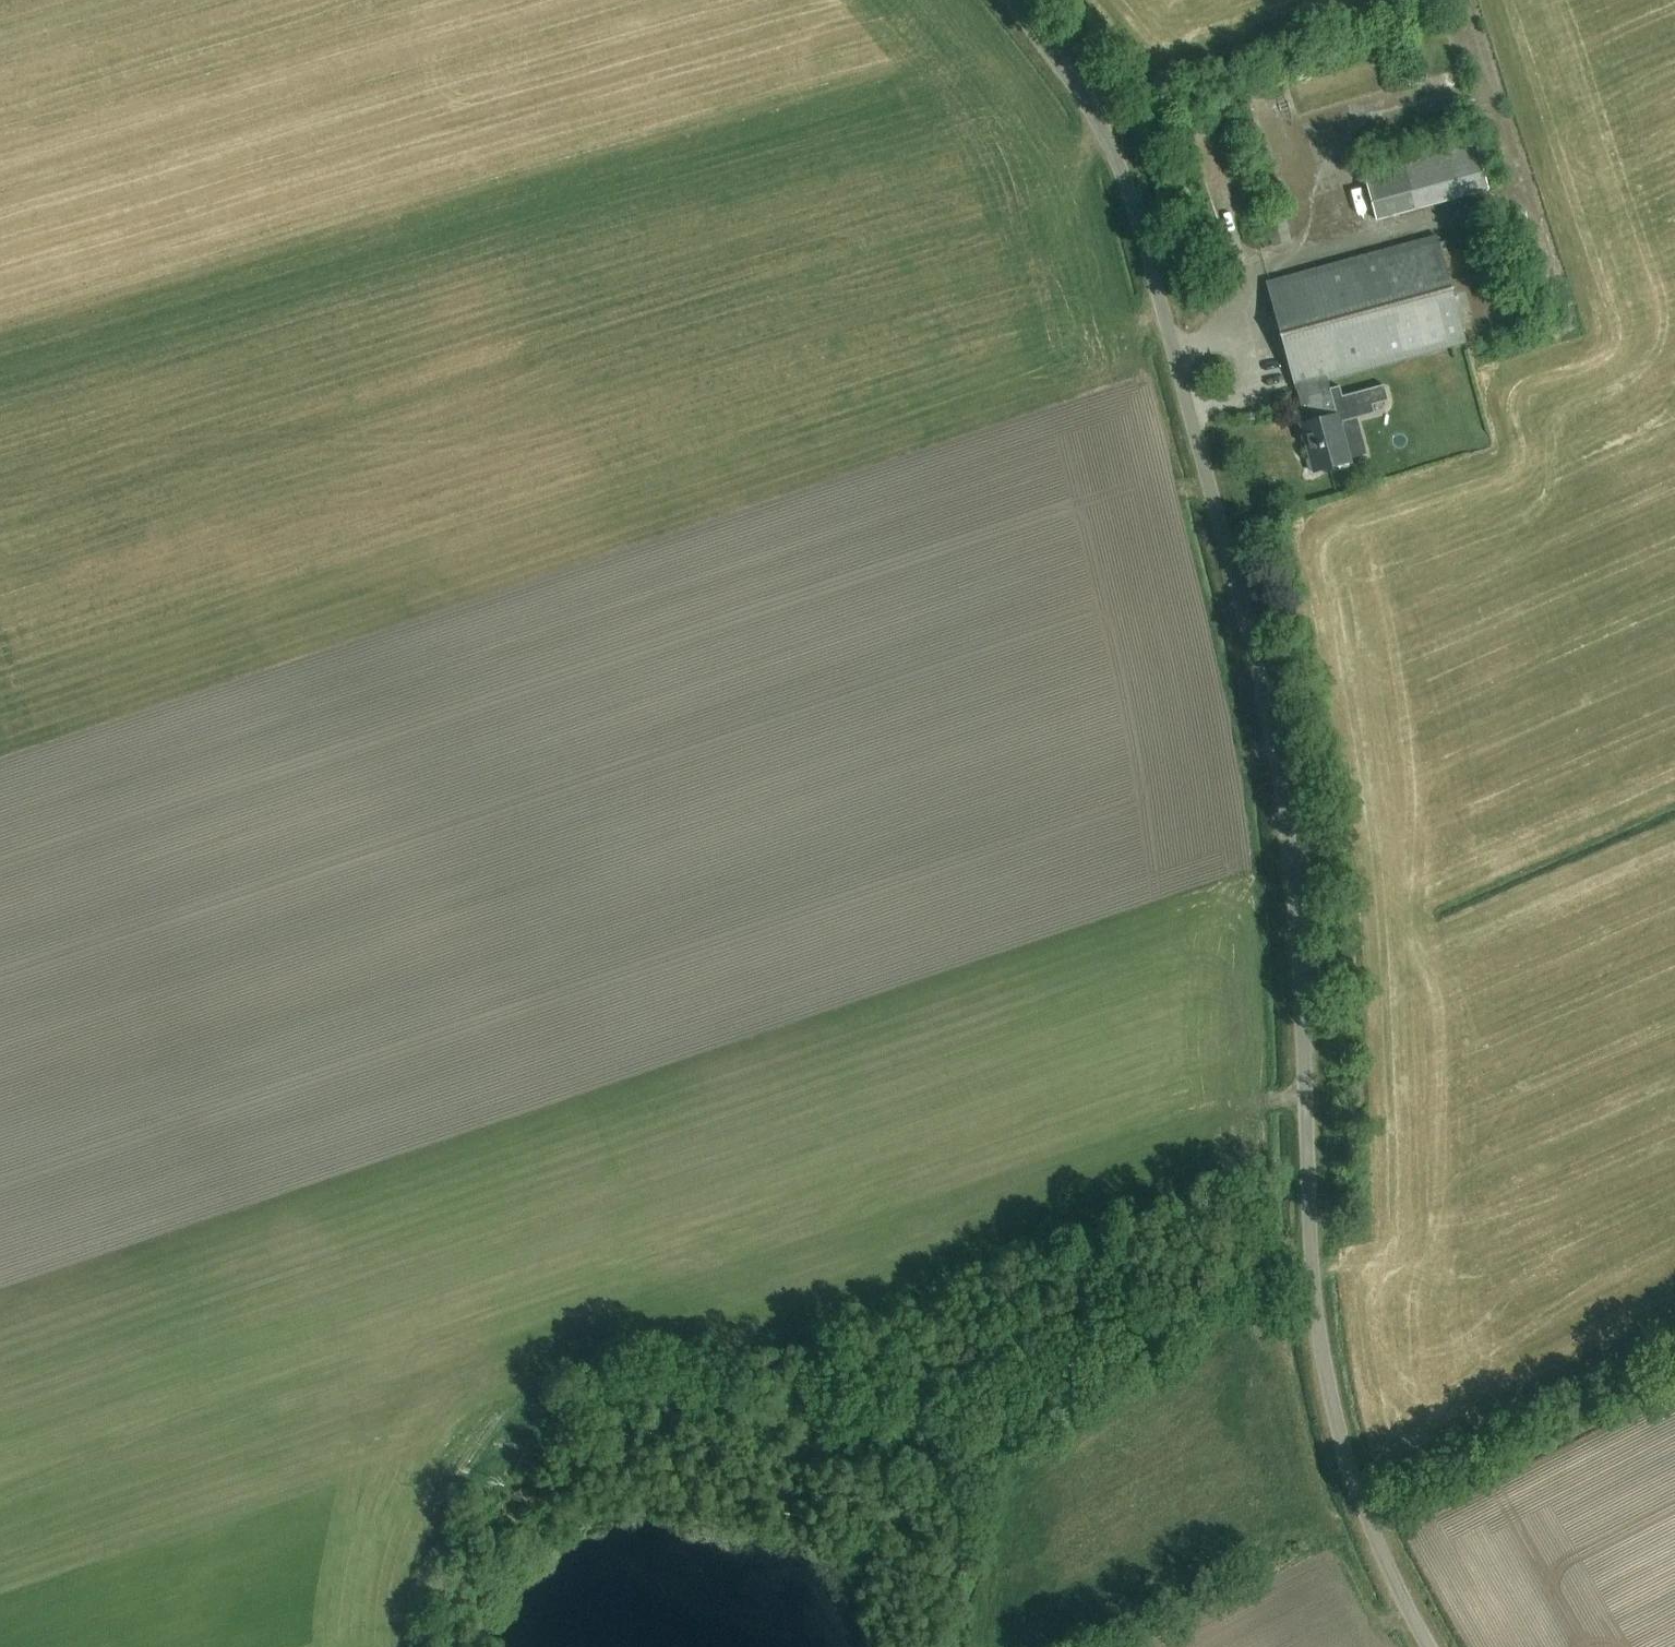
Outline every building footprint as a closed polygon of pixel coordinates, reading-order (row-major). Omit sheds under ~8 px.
[(1482,129),(1372,170),(1391,221),(1501,179),(1482,129)] [(1281,211),(1264,216),(1273,246),(1290,241),(1281,211)] [(1350,463),(1340,422),(1374,413),(1372,405),(1388,401),(1384,386),(1343,397),(1340,386),(1328,389),(1326,382),(1465,345),(1436,236),(1266,282),(1295,389),(1297,388),(1303,412),(1306,412),(1309,422),(1300,425),(1313,473),(1350,463)]
